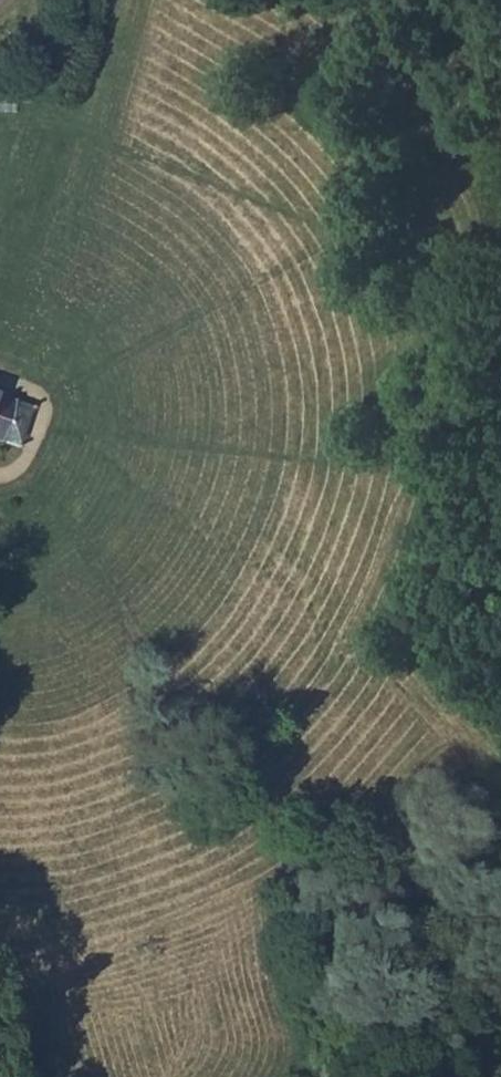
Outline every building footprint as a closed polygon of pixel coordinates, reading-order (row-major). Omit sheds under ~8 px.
[(43,419),(0,405),(0,448),(32,459),(43,419)]
